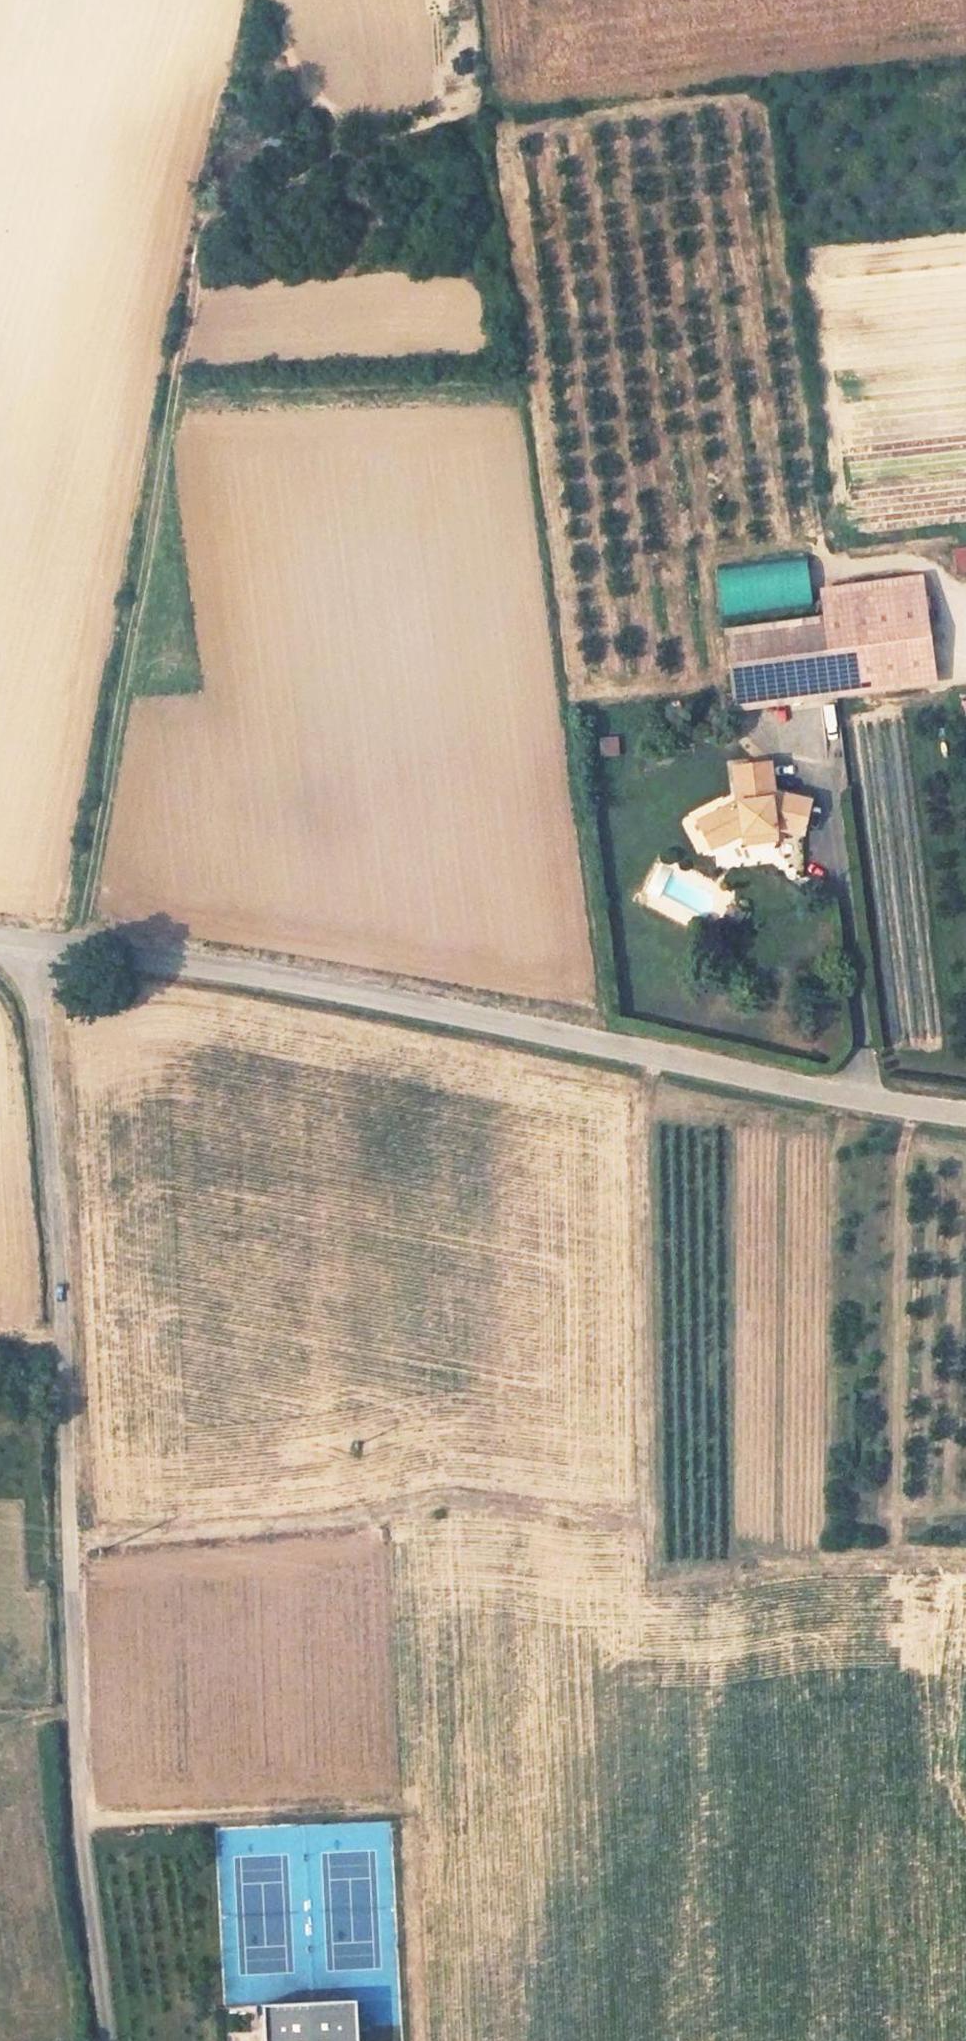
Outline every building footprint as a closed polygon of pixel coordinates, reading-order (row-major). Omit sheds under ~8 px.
[(953,552),(956,572),(965,570),(965,550),(953,552)] [(736,709),(936,683),(922,576),(824,589),(828,615),(725,629),(736,709)] [(825,707),(829,730),(841,728),(837,705),(825,707)] [(601,738),(602,755),(622,754),(621,736),(601,738)] [(711,856),(742,841),(742,840),(745,839),(769,834),(779,833),(803,838),(810,803),(771,795),(770,769),(734,773),(740,809),(699,832),(711,856)] [(780,844),(779,833),(769,834),(745,839),(742,840),(742,841),(746,851),(780,844)] [(362,2006),(269,2010),(271,2040),(364,2040),(362,2006)]
